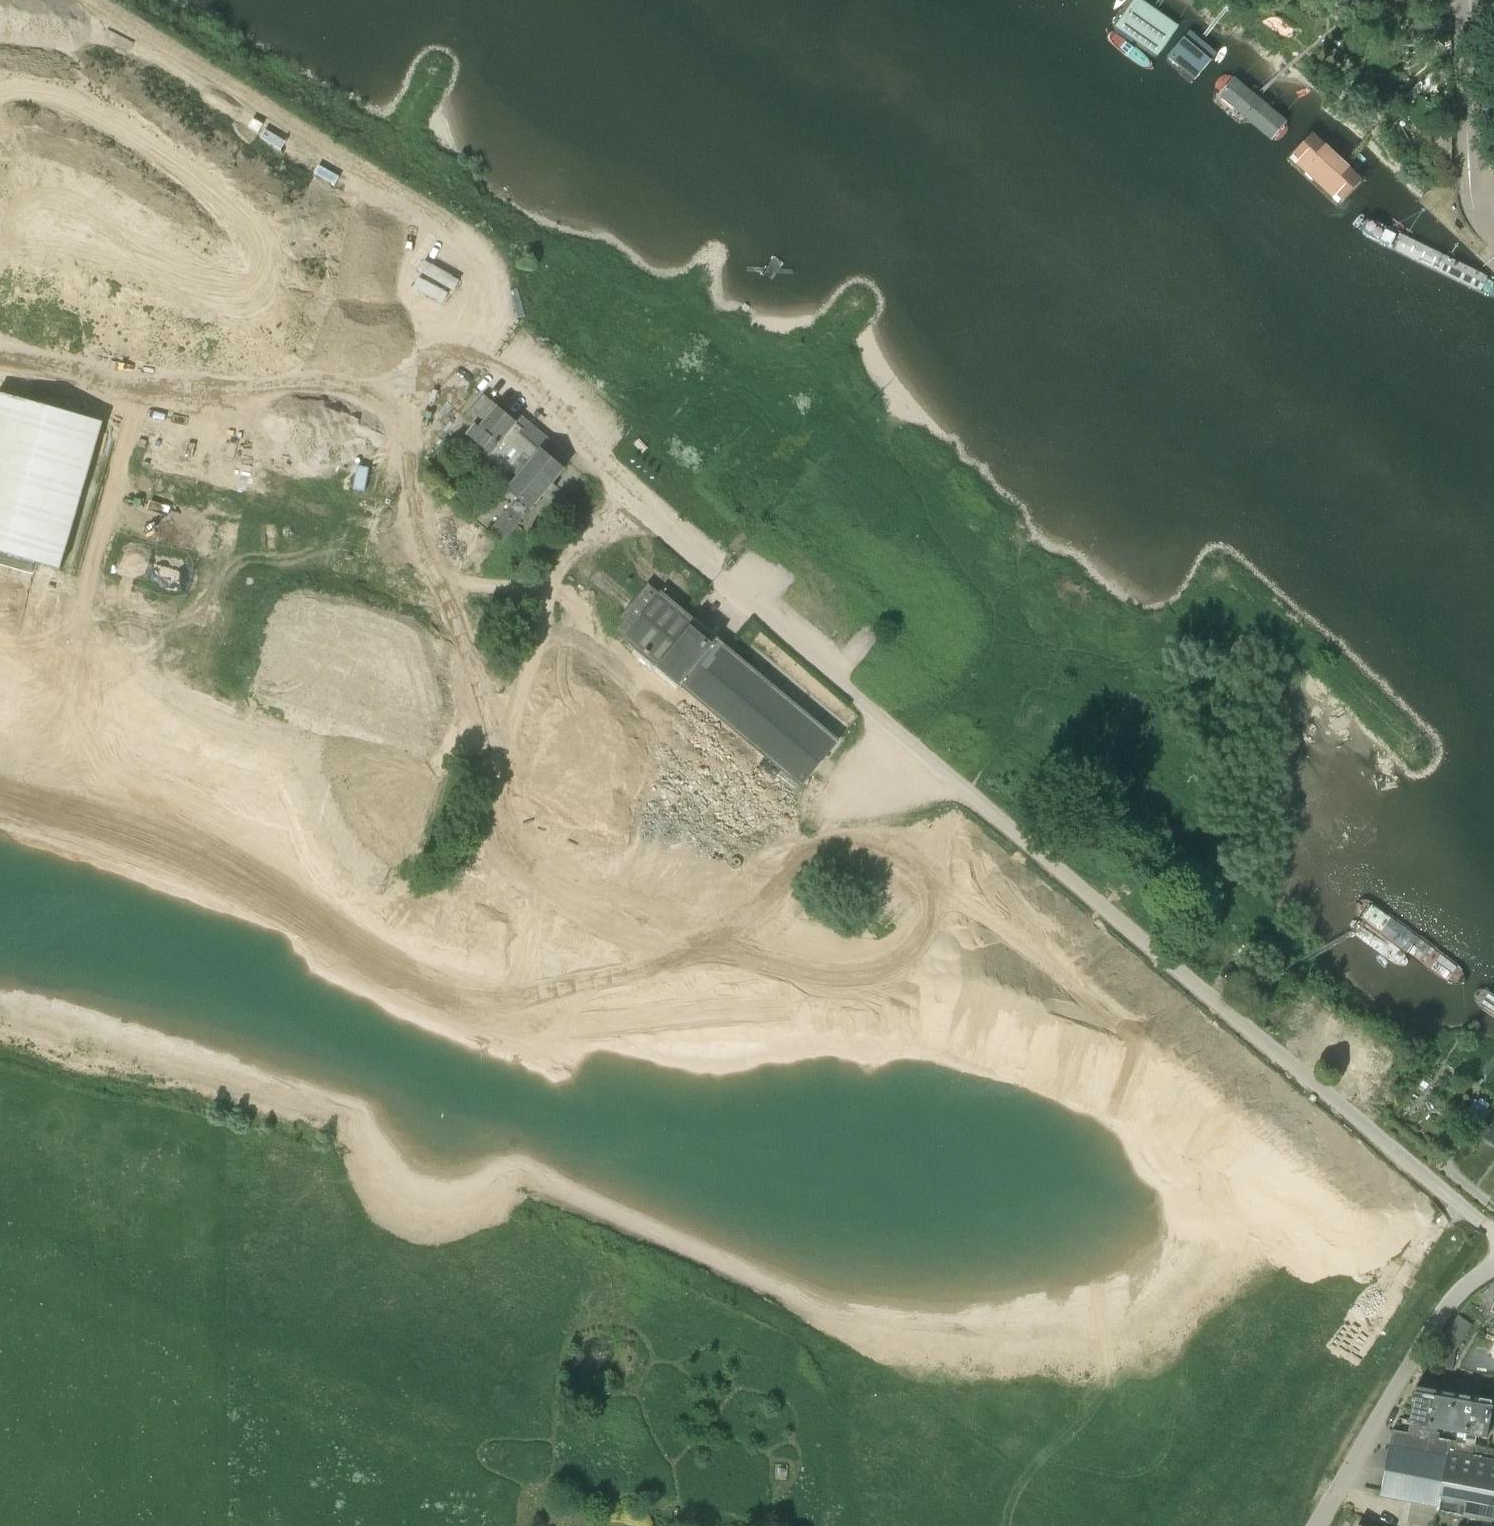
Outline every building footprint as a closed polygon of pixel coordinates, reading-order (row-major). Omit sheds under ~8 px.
[(1120,22),(1201,77),(1225,47),(1193,22),(1156,0),(1135,0),(1120,22)] [(1187,94),(1200,90),(1200,79),(1098,12),(1088,15),(1085,26),(1187,94)] [(1218,97),(1274,142),(1280,141),(1285,138),(1289,129),(1288,125),(1255,98),(1234,80),(1230,78),(1225,77),(1222,78),(1218,80),(1215,85),(1214,89),(1215,92),(1216,95),(1218,97)] [(1312,133),(1286,160),(1339,209),(1365,182),(1346,165),(1312,133)] [(1489,298),(1493,298),(1493,278),(1489,275),(1447,254),(1422,242),(1393,229),(1382,224),(1372,221),(1366,222),(1364,224),(1362,226),(1362,231),(1364,236),(1377,244),(1392,251),(1426,267),(1489,298)] [(61,570),(104,423),(0,393),(0,562),(34,572),(37,563),(61,570)] [(519,477),(500,500),(509,507),(489,533),(501,544),(502,543),(503,543),(524,518),(545,492),(549,495),(556,486),(553,483),(564,469),(541,450),(541,451),(520,433),(524,429),(484,396),(466,418),(475,425),(467,434),(490,453),(487,457),(506,474),(509,470),(519,477)] [(648,584),(626,611),(620,618),(624,621),(617,630),(592,660),(766,806),(749,827),(758,834),(775,813),(776,814),(825,756),(837,742),(648,584)] [(1358,874),(1335,901),(1428,977),(1451,949),(1358,874)] [(1473,1099),(1459,1118),(1475,1129),(1488,1109),(1473,1099)] [(1485,1138),(1493,1144),(1493,1126),(1485,1138)] [(1457,1314),(1446,1340),(1460,1347),(1472,1321),(1457,1314)] [(1452,1370),(1456,1351),(1437,1347),(1428,1365),(1452,1370)] [(1409,1424),(1413,1425),(1429,1427),(1436,1391),(1416,1388),(1414,1397),(1413,1397),(1412,1401),(1413,1401),(1409,1424)] [(1429,1427),(1438,1429),(1448,1431),(1455,1395),(1436,1391),(1429,1427)] [(1455,1395),(1448,1431),(1458,1433),(1457,1437),(1466,1439),(1474,1398),(1455,1395)] [(1493,1402),(1474,1398),(1466,1439),(1476,1440),(1476,1436),(1487,1438),(1493,1402)] [(1437,1433),(1438,1429),(1429,1427),(1413,1425),(1411,1433),(1408,1433),(1408,1432),(1393,1430),(1380,1495),(1407,1500),(1437,1506),(1448,1451),(1449,1452),(1451,1441),(1428,1436),(1429,1432),(1437,1433)] [(1451,1441),(1449,1452),(1493,1460),(1493,1449),(1451,1441)] [(1437,1506),(1436,1511),(1493,1523),(1493,1460),(1449,1452),(1448,1451),(1437,1506)] [(1436,1511),(1437,1506),(1407,1500),(1402,1522),(1422,1525),(1433,1525),(1436,1511)]
